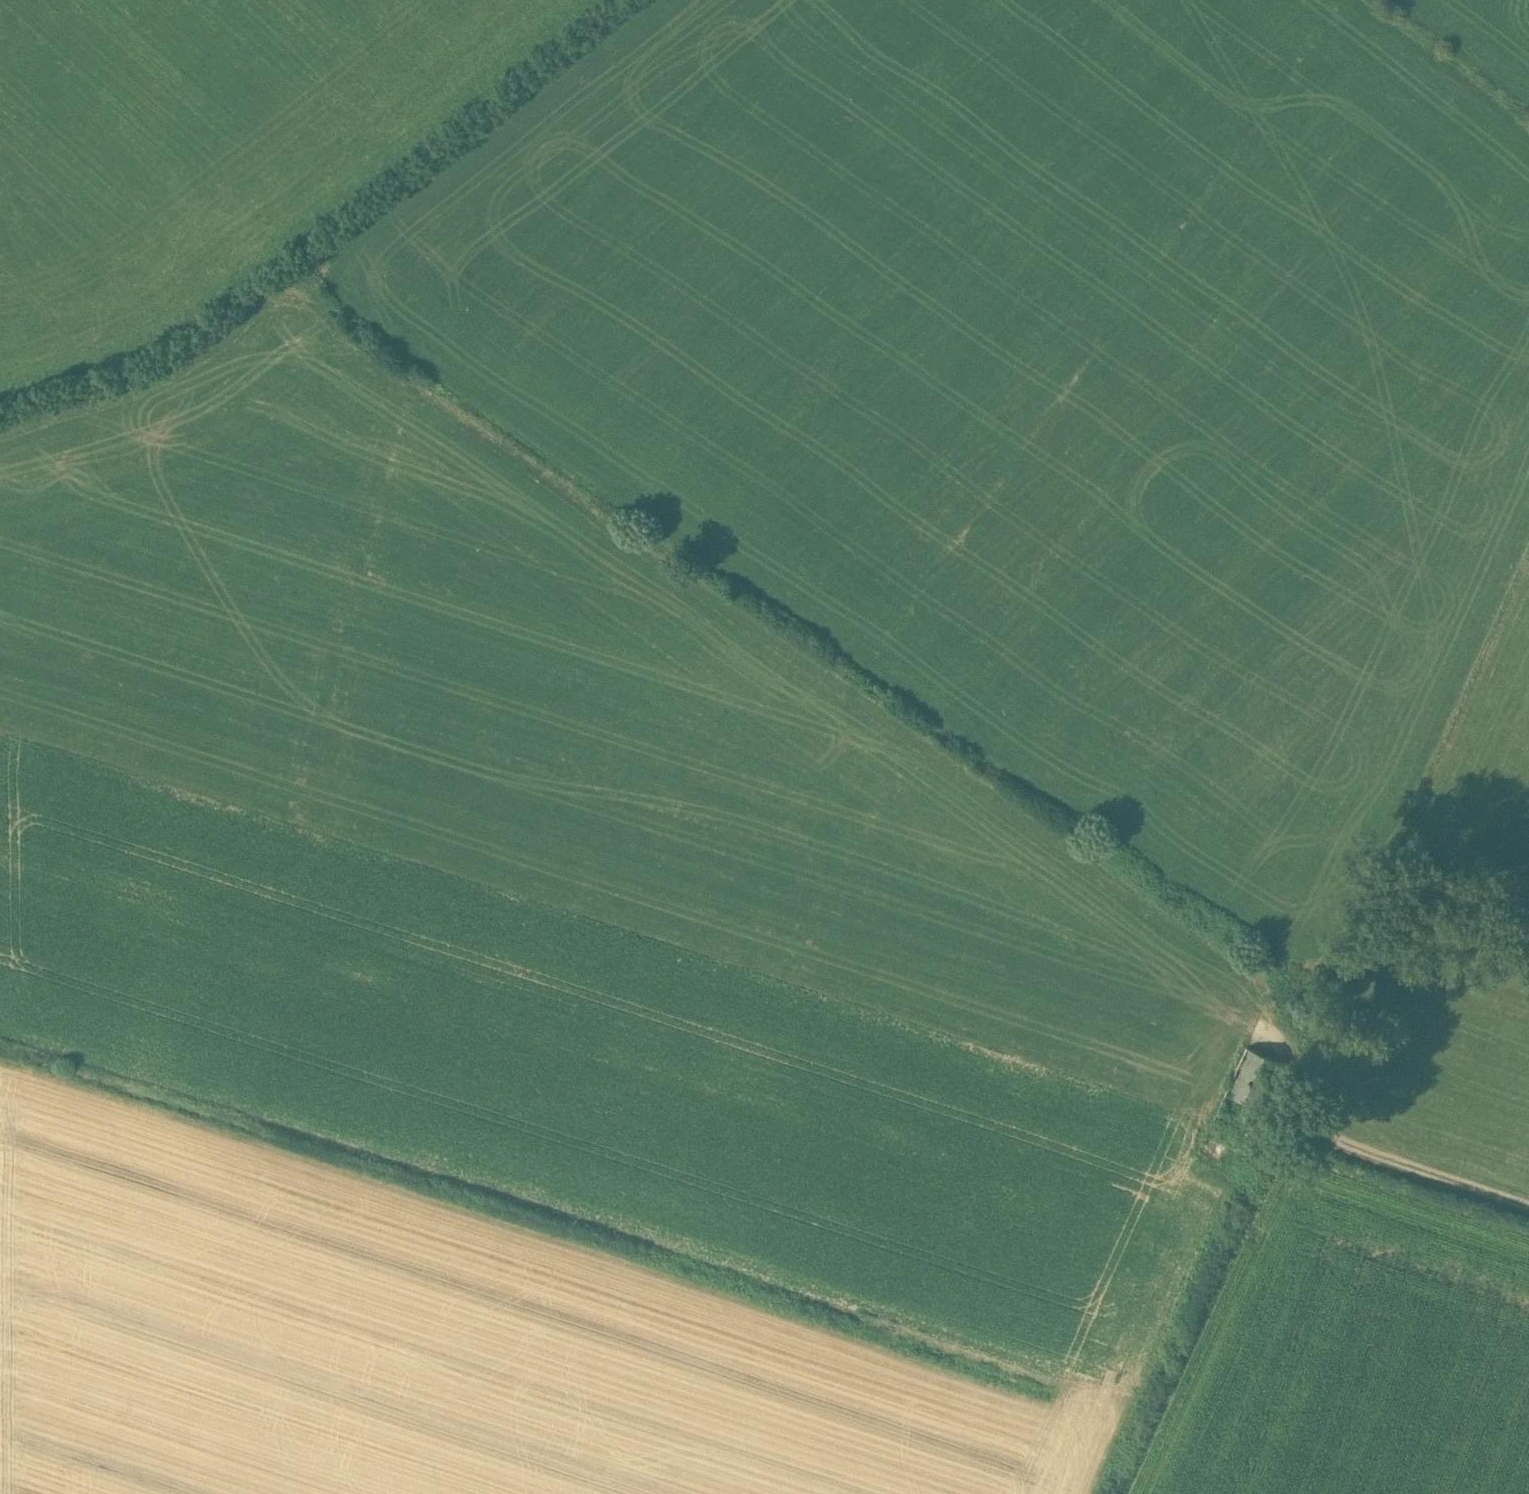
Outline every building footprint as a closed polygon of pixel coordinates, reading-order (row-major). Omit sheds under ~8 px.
[(1216,1120),(1249,1133),(1279,1059),(1246,1046),(1216,1120)]
